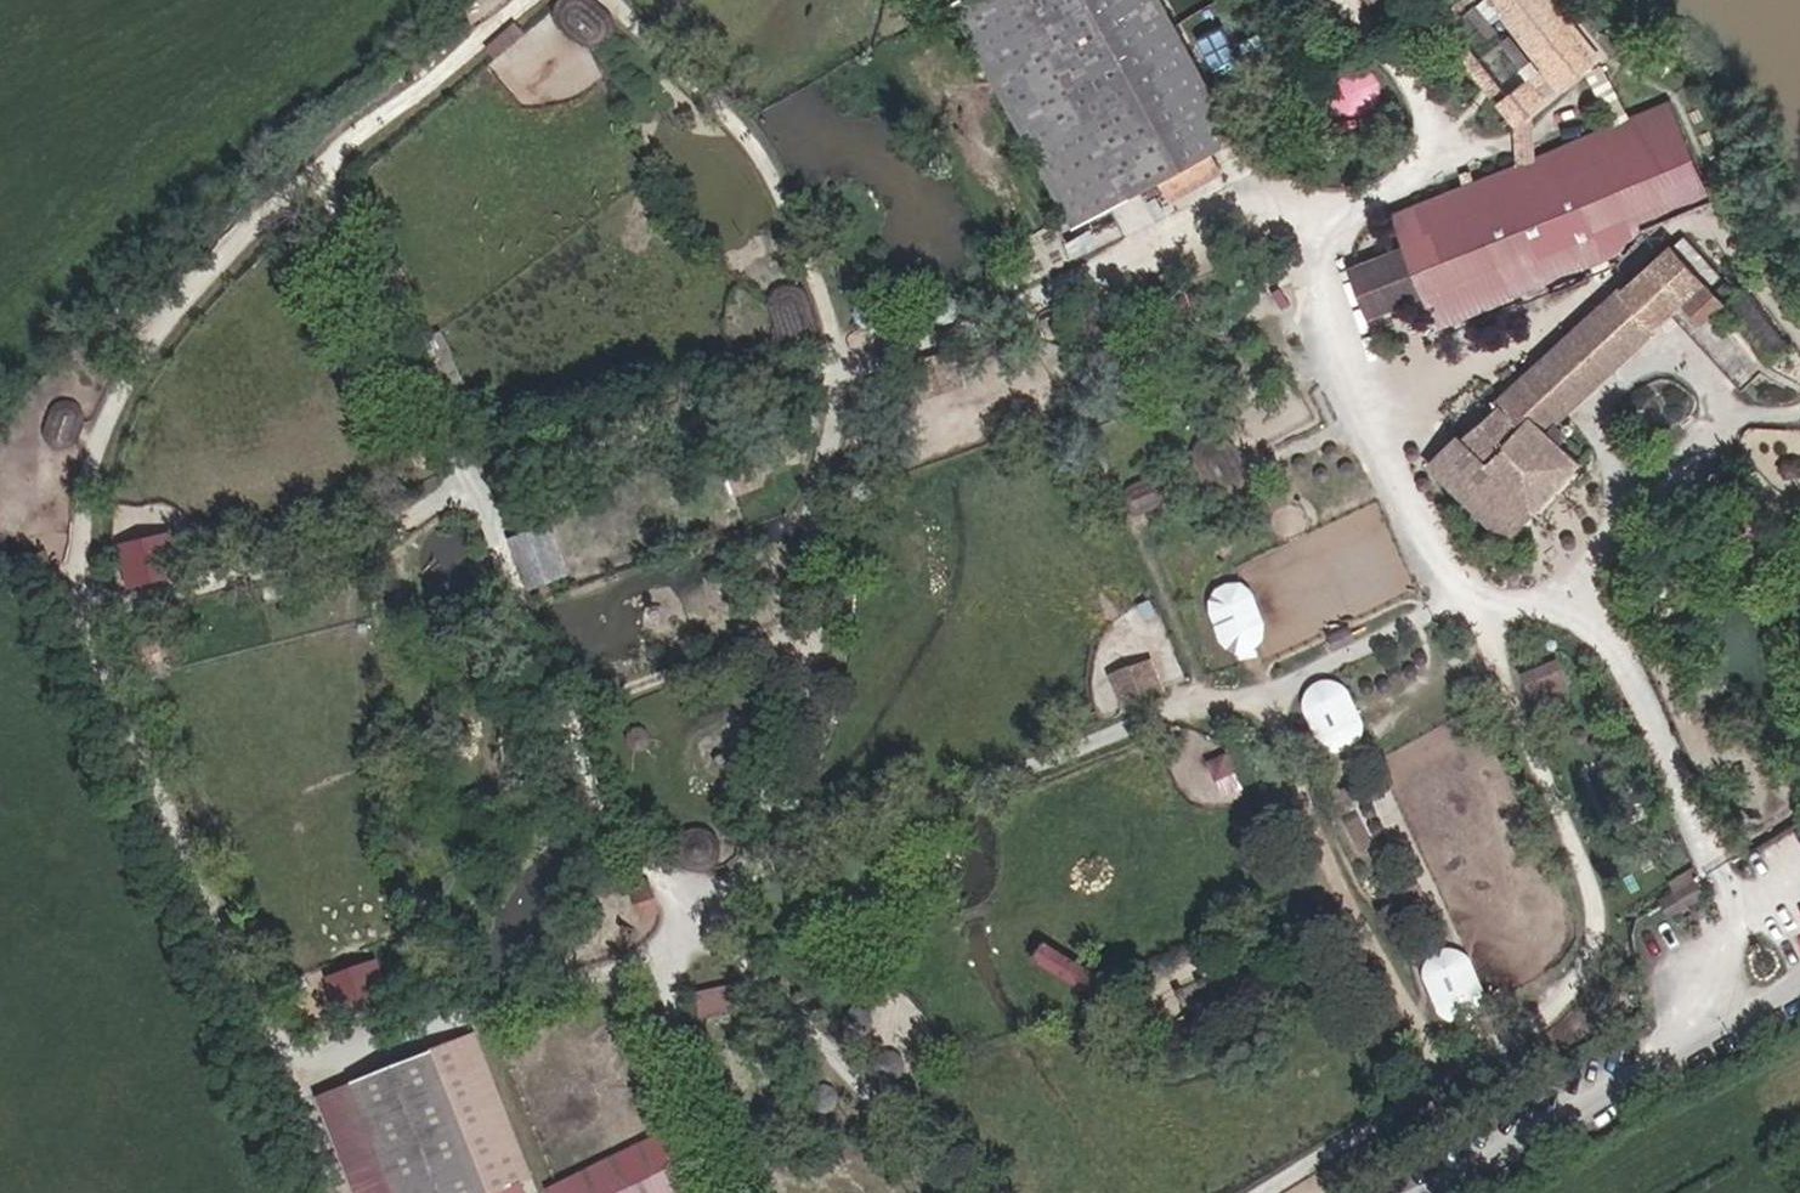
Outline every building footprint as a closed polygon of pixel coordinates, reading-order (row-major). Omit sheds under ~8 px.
[(610,26),(606,19),(586,0),(567,0),(564,2),(559,7),(557,14),(558,21),(561,29),(564,32),(578,44),(582,47),(590,49),(595,49),(602,45),(607,40),(610,34),(610,26)] [(1237,139),(1161,0),(956,0),(952,2),(1075,227),(1160,181),(1210,154),(1237,139)] [(1396,0),(1367,0),(1379,14),(1383,11),(1396,0)] [(1475,3),(1473,0),(1461,0),(1450,9),(1457,18),(1475,3)] [(1551,0),(1508,0),(1498,8),(1560,85),(1597,56),(1551,0)] [(467,30),(467,29),(467,28),(467,27),(467,26),(467,25),(466,25),(465,22),(464,22),(463,20),(462,20),(457,19),(452,20),(448,23),(446,28),(447,34),(450,37),(451,37),(452,37),(453,38),(455,38),(457,39),(457,38),(459,38),(460,38),(461,38),(461,37),(463,37),(464,37),(464,36),(465,35),(466,34),(466,33),(467,32),(467,31),(467,30)] [(1343,109),(1390,97),(1381,64),(1334,77),(1343,109)] [(1628,117),(1601,66),(1587,73),(1614,124),(1628,117)] [(1514,121),(1540,100),(1526,82),(1500,102),(1514,121)] [(1615,238),(1642,227),(1705,201),(1666,106),(1399,213),(1444,324),(1582,267),(1621,250),(1615,238)] [(1170,199),(1219,172),(1210,154),(1160,181),(1170,199)] [(1621,250),(1644,232),(1642,227),(1615,238),(1621,250)] [(1424,297),(1403,246),(1348,268),(1368,319),(1424,297)] [(1580,461),(1557,440),(1565,433),(1556,425),(1549,433),(1543,428),(1653,326),(1669,312),(1741,391),(1758,375),(1695,309),(1715,291),(1710,285),(1672,247),(1622,292),(1500,403),(1431,465),(1504,537),(1531,512),(1580,461)] [(789,340),(824,329),(809,280),(773,292),(789,340)] [(1065,375),(1057,357),(1027,367),(1035,385),(1065,375)] [(75,443),(82,419),(82,418),(82,417),(82,416),(82,415),(81,413),(80,411),(78,410),(78,408),(75,408),(74,407),(74,406),(72,406),(70,405),(69,405),(68,405),(66,405),(65,405),(64,405),(62,406),(60,406),(59,407),(58,407),(57,408),(56,409),(55,410),(55,411),(54,412),(53,413),(47,434),(46,435),(47,437),(47,438),(47,439),(48,441),(48,442),(49,443),(49,444),(50,446),(51,446),(51,447),(53,447),(54,449),(56,449),(57,450),(58,450),(60,449),(61,450),(63,450),(65,450),(66,449),(67,448),(69,448),(70,447),(71,447),(72,446),(73,445),(74,444),(75,443)] [(1246,484),(1245,472),(1234,450),(1221,440),(1213,439),(1203,444),(1198,454),(1198,466),(1201,478),(1204,484),(1209,490),(1213,495),(1222,501),(1233,501),(1242,497),(1244,495),(1246,484)] [(1157,507),(1162,499),(1163,499),(1163,498),(1163,497),(1163,496),(1163,494),(1163,492),(1162,490),(1159,484),(1157,484),(1156,483),(1155,483),(1154,483),(1152,483),(1150,482),(1148,482),(1146,482),(1130,489),(1129,490),(1128,491),(1127,493),(1126,494),(1126,496),(1125,496),(1125,497),(1125,499),(1124,500),(1124,501),(1124,502),(1124,503),(1125,505),(1125,506),(1126,507),(1127,508),(1128,510),(1129,511),(1130,511),(1132,512),(1133,513),(1135,514),(1136,514),(1138,514),(1140,514),(1141,513),(1157,507)] [(1697,507),(1713,496),(1704,485),(1689,496),(1697,507)] [(564,575),(546,529),(512,543),(531,588),(564,575)] [(175,569),(169,537),(123,548),(130,580),(175,569)] [(1261,634),(1261,633),(1262,632),(1261,629),(1261,628),(1261,626),(1249,595),(1248,594),(1248,593),(1247,592),(1246,591),(1244,590),(1242,589),(1241,588),(1240,588),(1239,587),(1238,586),(1236,586),(1235,586),(1233,585),(1232,585),(1231,585),(1229,585),(1228,585),(1227,586),(1224,586),(1223,587),(1221,588),(1219,588),(1218,589),(1216,590),(1215,591),(1214,593),(1213,594),(1213,596),(1212,597),(1211,599),(1210,600),(1210,602),(1210,603),(1210,604),(1210,605),(1210,607),(1210,609),(1210,610),(1210,611),(1222,641),(1223,642),(1224,643),(1225,645),(1226,645),(1227,646),(1229,647),(1230,649),(1232,650),(1233,650),(1235,651),(1236,651),(1238,651),(1239,651),(1241,651),(1242,651),(1244,651),(1246,651),(1247,650),(1249,650),(1250,649),(1251,649),(1252,648),(1253,648),(1254,647),(1255,646),(1256,645),(1257,645),(1257,643),(1258,643),(1258,642),(1259,640),(1259,639),(1260,638),(1260,636),(1261,634)] [(1529,667),(1534,696),(1573,689),(1568,660),(1529,667)] [(1158,695),(1145,663),(1111,677),(1124,709),(1158,695)] [(1359,723),(1344,693),(1344,692),(1343,691),(1342,691),(1341,690),(1339,689),(1338,687),(1336,687),(1334,686),(1333,685),(1331,685),(1329,685),(1328,685),(1327,685),(1326,685),(1324,685),(1322,685),(1321,686),(1319,687),(1317,687),(1316,688),(1314,689),(1313,690),(1311,692),(1310,693),(1310,694),(1309,695),(1308,697),(1308,699),(1307,701),(1306,703),(1306,705),(1306,706),(1306,707),(1307,709),(1307,710),(1307,712),(1308,712),(1322,741),(1323,742),(1324,743),(1325,744),(1326,745),(1327,746),(1329,747),(1331,748),(1332,749),(1334,749),(1335,750),(1337,750),(1338,750),(1340,750),(1341,750),(1343,750),(1344,749),(1346,749),(1347,749),(1349,748),(1350,747),(1351,747),(1352,746),(1352,745),(1353,745),(1355,743),(1356,742),(1357,741),(1357,740),(1357,739),(1358,737),(1358,736),(1359,735),(1359,733),(1360,732),(1360,730),(1360,729),(1360,727),(1359,725),(1359,723)] [(1215,759),(1224,793),(1241,789),(1232,754),(1215,759)] [(715,860),(716,858),(716,856),(716,854),(717,851),(716,849),(716,848),(716,845),(714,841),(707,835),(703,833),(701,833),(698,832),(690,833),(689,834),(688,834),(686,835),(683,837),(681,841),(680,844),(679,848),(678,850),(678,853),(679,855),(679,857),(679,858),(681,860),(681,862),(681,863),(682,865),(683,866),(687,868),(689,869),(691,869),(693,871),(696,871),(699,871),(703,871),(705,871),(708,869),(711,866),(713,863),(715,860)] [(1696,887),(1690,878),(1671,889),(1677,899),(1696,887)] [(658,912),(649,887),(634,892),(644,917),(658,912)] [(1703,899),(1696,887),(1677,899),(1664,906),(1671,919),(1703,899)] [(1059,940),(1048,959),(1098,989),(1109,970),(1059,940)] [(1448,1020),(1495,1000),(1470,943),(1423,963),(1448,1020)] [(376,1006),(363,969),(331,980),(344,1017),(376,1006)] [(431,1052),(353,1083),(397,1192),(486,1192),(431,1052)] [(353,1083),(319,1097),(357,1192),(397,1192),(353,1083)] [(552,1182),(557,1192),(702,1192),(673,1128),(552,1182)]
